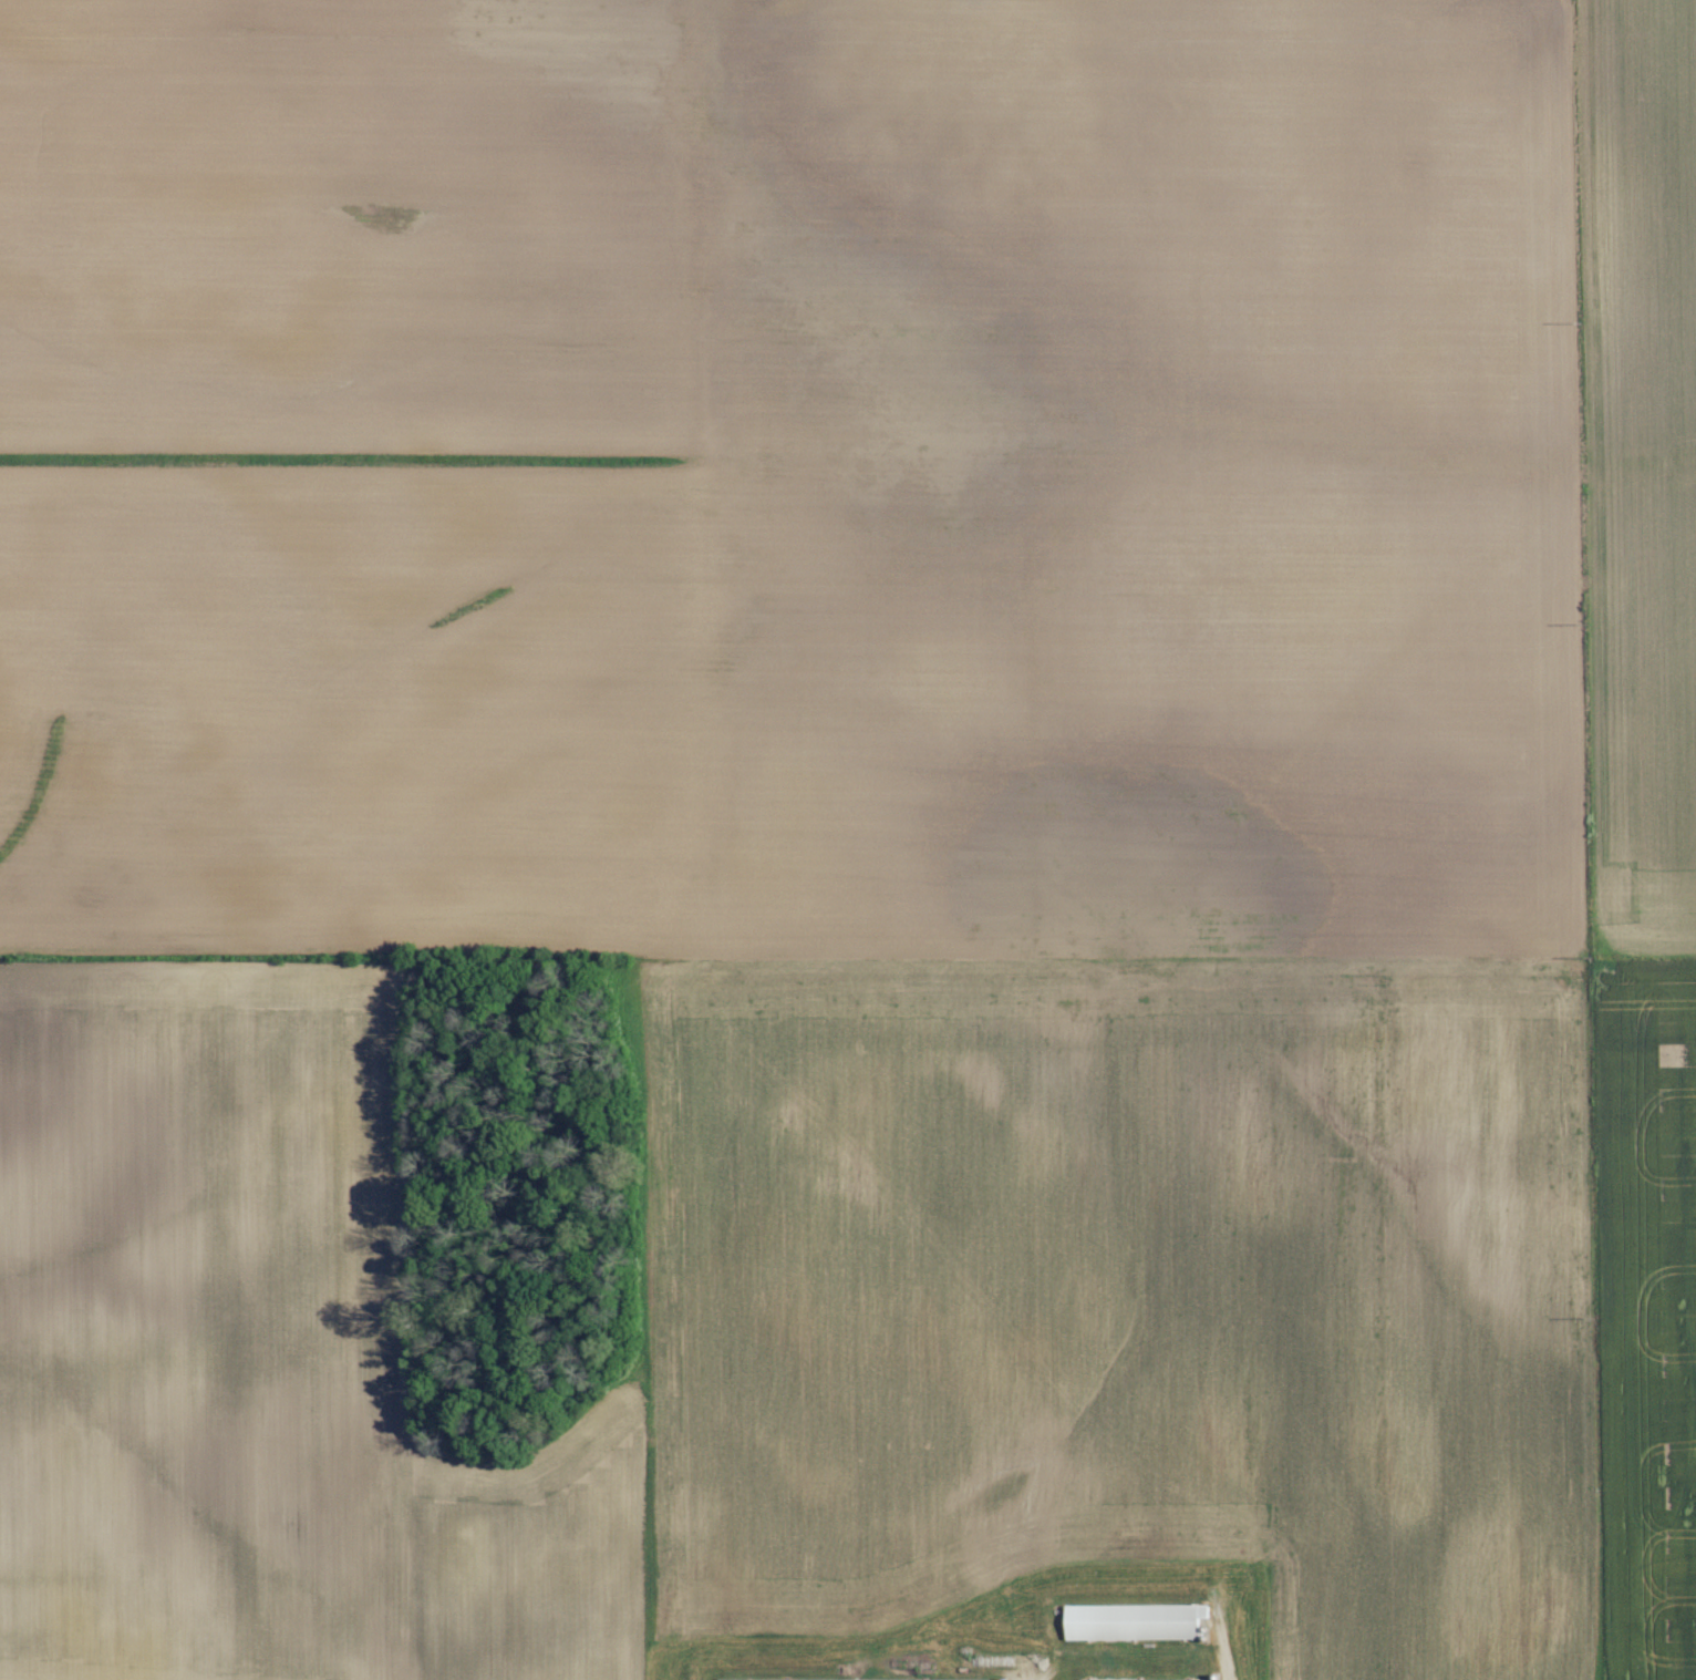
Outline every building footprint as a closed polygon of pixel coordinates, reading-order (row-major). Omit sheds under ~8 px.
[(1200,1640),(1200,1619),(1210,1619),(1210,1605),(1065,1607),(1066,1641),(1200,1640)]
